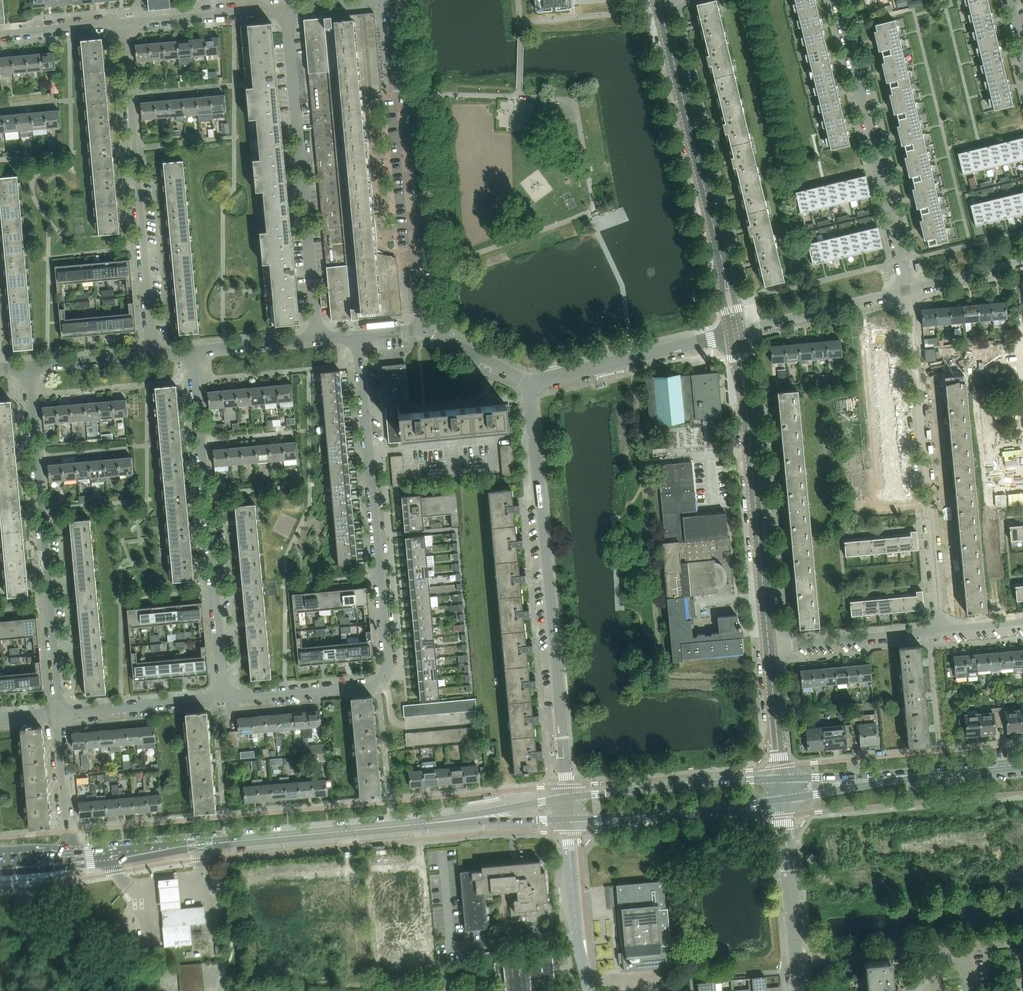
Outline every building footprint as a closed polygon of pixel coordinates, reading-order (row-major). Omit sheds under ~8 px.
[(170,7),(169,0),(148,0),(149,10),(170,8),(170,7)] [(535,9),(569,6),(568,0),(534,0),(535,9)] [(724,34),(716,0),(713,0),(697,4),(705,39),(724,34)] [(817,10),(814,0),(794,0),(798,15),(817,10)] [(987,5),(986,0),(967,0),(969,9),(987,5)] [(969,9),(977,43),(996,38),(987,5),(969,9)] [(825,44),(817,10),(798,15),(806,48),(825,44)] [(373,13),(303,20),(323,230),(326,267),(327,280),(376,276),(374,254),(374,252),(360,105),(377,94),(381,91),(374,13),(373,13)] [(882,56),(901,51),(894,20),(874,25),(882,56)] [(240,26),(268,326),(300,323),(272,23),(240,26)] [(733,69),(724,34),(705,39),(709,54),(705,55),(708,66),(711,65),(714,74),(733,69)] [(219,37),(205,39),(206,55),(221,54),(219,37)] [(80,40),(80,41),(83,73),(105,71),(102,38),(80,40)] [(977,43),(985,76),(1004,72),(996,38),(977,43)] [(192,56),(206,55),(205,39),(191,40),(192,56)] [(178,58),(192,56),(191,40),(177,41),(178,58)] [(165,59),(178,58),(177,41),(163,43),(165,59)] [(151,60),(165,59),(163,43),(149,44),(151,60)] [(136,61),(151,60),(149,44),(135,45),(136,61)] [(833,77),(825,44),(806,48),(814,82),(833,77)] [(882,56),(889,88),(909,83),(901,51),(882,56)] [(40,54),(41,70),(55,69),(54,53),(40,54)] [(26,55),(27,72),(41,70),(40,54),(26,55)] [(12,57),(13,73),(27,72),(26,55),(12,57)] [(13,73),(12,57),(0,58),(0,74),(13,73)] [(714,74),(722,109),(741,105),(733,69),(714,74)] [(108,103),(105,71),(83,73),(86,105),(108,103)] [(1012,106),(1004,72),(985,76),(993,110),(1012,106)] [(814,82),(822,115),(841,111),(833,77),(814,82)] [(917,115),(909,83),(889,88),(897,119),(917,115)] [(227,117),(225,95),(210,97),(212,113),(212,119),(227,117)] [(196,98),(198,114),(212,113),(210,97),(196,98)] [(182,99),(184,115),(198,114),(196,98),(182,99)] [(184,121),(184,115),(182,99),(168,100),(170,117),(176,116),(177,122),(184,121)] [(154,102),(156,118),(170,117),(168,100),(154,102)] [(140,103),(142,119),(156,118),(154,102),(140,103)] [(89,138),(111,136),(108,103),(86,105),(89,138)] [(750,140),(741,105),(722,109),(725,122),(721,123),(722,126),(724,134),(728,133),(730,144),(750,140)] [(45,112),(47,128),(61,126),(59,111),(45,112)] [(849,144),(841,111),(822,115),(831,149),(849,144)] [(33,129),(47,128),(45,112),(31,113),(33,129)] [(19,130),(33,129),(31,113),(17,114),(19,130)] [(5,132),(19,130),(17,114),(4,116),(5,132)] [(897,119),(905,151),(924,146),(917,115),(897,119)] [(228,131),(226,122),(219,122),(220,132),(228,131)] [(114,168),(111,136),(89,138),(92,170),(114,168)] [(1017,137),(1007,140),(1012,161),(1022,158),(1017,137)] [(733,156),(730,157),(732,168),(736,167),(739,179),(758,175),(750,140),(730,144),(733,156)] [(1007,140),(997,142),(1002,163),(1012,161),(1007,140)] [(997,142),(988,145),(992,165),(1002,163),(997,142)] [(988,145),(978,147),(982,168),(992,165),(988,145)] [(932,178),(924,146),(905,151),(912,182),(932,178)] [(978,147),(968,150),(973,170),(982,168),(978,147)] [(968,150),(957,152),(962,173),(973,170),(968,150)] [(163,162),(164,177),(166,196),(186,195),(182,161),(163,162)] [(95,202),(117,200),(114,168),(92,170),(95,202)] [(767,210),(758,175),(739,179),(747,215),(767,210)] [(864,175),(854,178),(859,199),(869,196),(864,175)] [(0,212),(21,210),(18,176),(0,177),(0,207),(0,212)] [(854,178),(844,181),(849,201),(859,199),(854,178)] [(912,182),(920,214),(939,209),(932,178),(912,182)] [(844,181),(834,183),(839,204),(849,201),(844,181)] [(834,183),(824,185),(829,206),(839,204),(834,183)] [(824,185),(814,188),(819,209),(829,206),(824,185)] [(814,188),(804,190),(809,211),(819,209),(814,188)] [(809,211),(804,190),(794,193),(799,214),(809,211)] [(1010,195),(1015,216),(1022,214),(1022,207),(1020,193),(1010,195)] [(186,195),(166,196),(169,231),(189,229),(186,195)] [(1010,195),(1000,198),(1005,218),(1015,216),(1010,195)] [(1000,198),(990,200),(995,221),(1005,218),(1000,198)] [(120,233),(117,200),(95,202),(98,235),(120,233)] [(990,200),(980,203),(985,223),(995,221),(990,200)] [(980,203),(970,205),(975,226),(985,223),(980,203)] [(920,214),(927,246),(947,241),(939,209),(920,214)] [(24,244),(21,210),(0,212),(4,246),(24,244)] [(752,234),(756,250),(775,245),(767,210),(747,215),(749,223),(746,224),(749,235),(752,234)] [(876,228),(866,230),(871,251),(881,248),(876,228)] [(189,229),(169,231),(172,265),(192,263),(189,229)] [(866,230),(856,233),(861,253),(871,251),(866,230)] [(856,233),(846,235),(851,256),(861,253),(856,233)] [(846,235),(836,238),(841,258),(851,256),(846,235)] [(836,238),(826,240),(831,261),(841,258),(836,238)] [(826,240),(816,242),(821,263),(831,261),(826,240)] [(816,242),(806,245),(811,266),(821,263),(816,242)] [(7,281),(27,279),(24,244),(4,246),(7,281)] [(784,280),(775,245),(756,250),(764,285),(784,280)] [(397,258),(374,254),(376,276),(327,280),(329,293),(331,320),(351,319),(352,319),(352,318),(358,318),(359,318),(361,318),(401,314),(401,315),(402,314),(401,308),(397,258)] [(130,259),(117,261),(119,279),(126,278),(127,289),(132,288),(130,259)] [(106,280),(119,279),(117,261),(105,262),(106,280)] [(105,262),(92,263),(94,281),(106,280),(105,262)] [(81,282),(94,281),(92,263),(80,264),(81,282)] [(192,263),(172,265),(176,300),(196,298),(192,263)] [(80,264),(67,265),(69,283),(81,282),(80,264)] [(55,266),(57,295),(63,295),(62,284),(69,283),(67,265),(55,266)] [(30,313),(27,279),(7,281),(10,315),(30,313)] [(196,298),(176,300),(179,334),(199,333),(196,298)] [(1005,301),(990,303),(992,319),(993,326),(1007,325),(1005,301)] [(129,313),(122,314),(124,332),(136,331),(134,302),(128,303),(129,313)] [(990,303),(977,304),(978,320),(992,319),(990,303)] [(977,304),(963,305),(964,322),(978,320),(977,304)] [(963,305),(949,307),(951,323),(964,322),(963,305)] [(949,307),(935,308),(937,324),(951,323),(949,307)] [(935,308),(921,309),(923,326),(937,324),(935,308)] [(64,309),(59,309),(61,338),(74,337),(72,318),(65,319),(64,309)] [(33,348),(30,313),(10,315),(13,350),(33,348)] [(122,314),(110,315),(111,333),(124,332),(122,314)] [(110,315),(97,316),(99,335),(111,333),(110,315)] [(97,316),(84,317),(86,336),(99,335),(97,316)] [(74,337),(86,336),(84,317),(72,318),(74,337)] [(890,324),(864,326),(865,340),(868,340),(879,462),(876,462),(878,486),(904,484),(890,324)] [(924,340),(925,347),(938,346),(937,338),(924,340)] [(826,341),(827,357),(842,356),(840,340),(826,341)] [(813,359),(827,357),(826,341),(812,342),(813,359)] [(812,342),(798,344),(799,360),(813,359),(812,342)] [(988,350),(986,342),(957,347),(959,355),(988,350)] [(786,361),(799,360),(798,344),(784,345),(786,361)] [(770,346),(771,363),(786,361),(784,345),(770,346)] [(934,348),(925,349),(926,361),(936,360),(936,359),(934,348)] [(385,406),(410,403),(406,364),(382,366),(385,406)] [(969,366),(943,369),(966,613),(992,610),(990,596),(987,596),(968,391),(971,390),(969,366)] [(786,369),(777,370),(778,381),(787,381),(786,369)] [(340,372),(340,370),(320,372),(321,382),(340,380),(340,372)] [(722,417),(718,372),(645,379),(649,423),(722,417)] [(341,390),(340,380),(321,382),(322,392),(341,390)] [(293,400),(292,384),(277,386),(278,402),(293,400)] [(176,385),(155,387),(158,419),(179,417),(176,385)] [(279,407),(278,402),(277,386),(263,387),(265,403),(275,402),(276,407),(279,407)] [(251,404),(265,403),(263,387),(249,388),(251,404)] [(237,406),(251,404),(249,388),(235,389),(237,406)] [(237,406),(235,389),(221,391),(223,407),(237,406)] [(342,401),(341,390),(322,392),(323,403),(342,401)] [(797,390),(777,392),(780,425),(800,424),(797,390)] [(223,413),(223,407),(221,391),(207,392),(209,408),(220,407),(221,414),(223,413)] [(0,401),(0,434),(14,433),(11,400),(0,401)] [(128,416),(126,400),(112,401),(113,417),(128,416)] [(113,417),(112,401),(98,402),(99,418),(113,417)] [(343,411),(342,401),(323,403),(324,413),(343,411)] [(99,418),(98,402),(84,404),(85,420),(99,418)] [(85,420),(84,404),(70,405),(72,421),(85,420)] [(401,437),(436,434),(472,431),(508,428),(506,404),(470,408),(434,411),(399,414),(399,413),(386,414),(389,443),(401,441),(401,437)] [(72,421),(70,405),(56,406),(58,422),(72,421)] [(58,422),(56,406),(42,407),(44,424),(58,422)] [(343,411),(324,413),(325,423),(344,421),(343,411)] [(182,450),(179,417),(158,419),(161,452),(182,450)] [(345,431),(344,421),(325,423),(326,433),(345,431)] [(224,424),(212,425),(213,432),(225,431),(224,424)] [(803,457),(800,424),(780,425),(783,459),(803,457)] [(672,432),(673,444),(711,442),(710,430),(672,432)] [(346,442),(345,431),(326,433),(327,443),(346,442)] [(14,433),(0,434),(0,467),(17,465),(14,433)] [(284,460),(298,458),(297,442),(282,444),(284,460)] [(347,452),(346,442),(327,443),(328,454),(347,452)] [(270,461),(284,460),(282,444),(268,445),(270,461)] [(256,462),(270,461),(268,445),(255,446),(256,462)] [(255,446),(241,447),(242,464),(256,462),(255,446)] [(228,465),(242,464),(241,447),(227,449),(228,465)] [(214,466),(228,465),(227,449),(212,450),(214,466)] [(161,452),(164,484),(185,482),(182,450),(161,452)] [(328,454),(329,464),(348,462),(347,452),(328,454)] [(117,459),(119,475),(133,474),(132,457),(117,459)] [(806,491),(803,457),(783,459),(786,493),(806,491)] [(105,476),(119,475),(117,459),(103,460),(105,476)] [(91,477),(105,476),(103,460),(89,461),(91,477)] [(77,479),(91,477),(89,461),(76,463),(77,479)] [(349,472),(348,462),(329,464),(330,474),(349,472)] [(725,513),(697,515),(692,462),(658,465),(665,542),(661,543),(667,599),(668,599),(673,661),(682,660),(682,658),(743,652),(741,637),(740,625),(738,626),(737,615),(717,617),(718,632),(711,633),(711,635),(704,635),(704,633),(697,634),(697,636),(692,636),(691,621),(692,620),(691,617),(695,617),(694,608),(691,608),(689,597),(690,597),(690,595),(718,592),(717,591),(721,588),(724,586),(727,581),(727,577),(727,573),(725,569),(722,565),(719,563),(715,561),(714,559),(712,559),(710,546),(730,544),(730,537),(727,537),(725,513)] [(63,480),(77,479),(76,463),(62,464),(63,480)] [(49,481),(63,480),(62,464),(47,465),(49,481)] [(1008,465),(1009,490),(1020,490),(1019,485),(1013,485),(1012,476),(1022,476),(1022,464),(1008,465)] [(0,467),(0,499),(20,498),(17,465),(0,467)] [(350,483),(349,472),(330,474),(330,484),(350,483)] [(188,515),(185,482),(164,484),(167,517),(188,515)] [(351,493),(350,483),(330,484),(331,495),(351,493)] [(488,491),(491,526),(514,524),(513,510),(514,511),(515,512),(516,512),(517,512),(518,512),(518,511),(519,511),(519,510),(519,509),(520,509),(519,501),(512,502),(511,489),(488,491)] [(460,526),(457,491),(448,492),(448,494),(421,497),(421,494),(401,496),(401,497),(404,531),(424,529),(423,516),(450,514),(451,527),(460,526)] [(806,491),(786,493),(789,527),(809,525),(806,491)] [(352,503),(351,493),(331,495),(332,505),(352,503)] [(20,498),(0,499),(0,516),(1,532),(23,530),(20,498)] [(353,513),(352,503),(332,505),(333,515),(353,513)] [(238,541),(258,539),(255,504),(235,506),(238,541)] [(354,524),(353,513),(333,515),(334,525),(354,524)] [(188,515),(167,517),(170,549),(191,547),(188,515)] [(93,554),(90,519),(69,521),(73,556),(93,554)] [(354,524),(334,525),(335,536),(355,534),(354,524)] [(494,561),(517,559),(516,545),(517,545),(517,546),(518,547),(519,547),(520,547),(521,547),(521,546),(522,546),(522,545),(522,544),(523,544),(522,536),(515,537),(514,524),(491,526),(494,561)] [(812,559),(809,525),(789,527),(792,561),(812,559)] [(1022,539),(1022,525),(1009,527),(1010,540),(1022,539)] [(4,564),(26,562),(23,530),(1,532),(4,564)] [(845,556),(918,549),(916,531),(910,531),(910,535),(844,542),(845,556)] [(356,544),(355,534),(335,536),(336,546),(356,544)] [(424,535),(405,537),(406,547),(425,545),(424,535)] [(238,541),(241,575),(261,574),(258,539),(238,541)] [(357,554),(356,544),(336,546),(337,556),(357,554)] [(406,547),(406,548),(407,557),(426,555),(425,545),(406,547)] [(194,579),(191,547),(170,549),(173,581),(194,579)] [(73,556),(76,591),(96,589),(93,554),(73,556)] [(358,564),(357,554),(337,556),(338,566),(358,564)] [(426,555),(407,557),(408,567),(427,565),(426,555)] [(521,594),(519,580),(520,580),(520,581),(521,581),(521,582),(522,582),(523,582),(524,582),(525,581),(525,580),(526,580),(526,579),(525,571),(519,571),(517,559),(494,561),(497,596),(521,594)] [(815,581),(812,559),(792,561),(794,581),(795,594),(815,593),(815,581)] [(29,595),(26,562),(4,564),(7,596),(29,595)] [(427,565),(408,567),(409,578),(428,576),(427,565)] [(244,610),(264,608),(261,574),(241,575),(244,610)] [(428,576),(409,578),(410,588),(429,586),(428,576)] [(1022,600),(1022,585),(1014,586),(1016,600),(1022,600)] [(429,586),(410,588),(411,598),(430,596),(429,586)] [(367,587),(354,588),(356,607),(363,606),(365,622),(370,622),(367,587)] [(343,608),(356,607),(354,588),(342,589),(343,608)] [(76,591),(79,625),(99,624),(96,589),(76,591)] [(331,609),(343,608),(342,589),(329,591),(331,609)] [(850,616),(923,609),(921,590),(915,591),(915,595),(849,601),(850,616)] [(318,610),(331,609),(329,591),(317,592),(318,610)] [(306,611),(318,610),(317,592),(304,593),(306,611)] [(306,611),(304,593),(292,594),(295,628),(300,628),(299,612),(306,611)] [(818,626),(815,593),(795,594),(798,628),(818,626)] [(497,596),(501,631),(524,629),(523,615),(524,616),(524,617),(525,617),(526,617),(527,617),(528,616),(529,615),(529,614),(529,606),(522,606),(521,594),(497,596)] [(430,596),(411,598),(411,608),(431,606),(430,596)] [(202,602),(189,603),(191,622),(198,621),(200,637),(205,637),(202,602)] [(178,623),(191,622),(189,603),(177,605),(178,623)] [(166,624),(178,623),(177,605),(164,606),(166,624)] [(153,625),(166,624),(164,606),(152,607),(153,625)] [(431,606),(411,608),(412,618),(432,616),(431,606)] [(152,607),(139,608),(141,626),(153,625),(152,607)] [(133,627),(141,626),(139,608),(127,609),(130,644),(135,643),(133,627)] [(244,610),(247,645),(268,643),(264,608),(244,610)] [(432,616),(412,618),(413,628),(433,626),(432,616)] [(39,652),(36,618),(24,619),(25,637),(33,636),(35,653),(39,652)] [(13,638),(25,637),(24,619),(11,620),(13,638)] [(11,620),(0,621),(0,635),(0,640),(13,638),(11,620)] [(79,625),(82,660),(103,658),(99,624),(79,625)] [(366,641),(359,642),(361,660),(373,659),(370,625),(365,625),(366,641)] [(434,636),(433,626),(413,628),(414,638),(434,636)] [(501,631),(504,667),(527,664),(526,650),(527,650),(527,651),(528,652),(529,652),(530,652),(531,652),(531,651),(532,651),(532,650),(532,649),(533,649),(532,641),(525,641),(524,629),(501,631)] [(311,665),(309,646),(302,647),(300,631),(295,631),(298,666),(311,665)] [(414,638),(415,649),(435,647),(434,636),(414,638)] [(196,675),(208,674),(205,640),(200,640),(202,656),(194,657),(196,675)] [(348,661),(361,660),(359,642),(347,643),(348,661)] [(251,680),(271,678),(268,643),(247,645),(251,680)] [(336,662),(348,661),(347,643),(334,644),(336,662)] [(336,662),(334,644),(322,645),(323,664),(336,662)] [(311,665),(323,664),(322,645),(309,646),(311,665)] [(133,681),(146,680),(144,661),(136,662),(135,646),(130,647),(133,681)] [(901,681),(923,679),(919,646),(898,648),(901,681)] [(1010,646),(1010,651),(1012,667),(1015,667),(1015,670),(1022,670),(1022,660),(1022,649),(1015,650),(1014,646),(1010,646)] [(415,649),(416,659),(436,657),(435,647),(415,649)] [(1002,647),(999,647),(999,652),(1001,672),(1012,671),(1012,667),(1010,651),(1004,651),(1002,647)] [(991,648),(987,648),(987,653),(989,673),(1001,672),(999,652),(992,652),(991,648)] [(979,649),(975,649),(975,654),(977,670),(977,674),(989,673),(987,653),(980,653),(979,649)] [(967,650),(964,650),(964,655),(966,677),(978,676),(977,670),(975,654),(969,654),(967,650)] [(956,651),(952,651),(955,678),(966,677),(964,655),(957,655),(956,651)] [(171,678),(183,676),(182,658),(181,653),(176,654),(175,659),(169,659),(171,678)] [(157,660),(158,679),(171,678),(169,659),(164,660),(164,655),(157,656),(157,660)] [(196,675),(194,657),(182,658),(183,676),(196,675)] [(417,669),(437,667),(436,657),(416,659),(417,669)] [(103,658),(82,660),(85,695),(106,693),(103,658)] [(862,664),(861,659),(857,660),(858,664),(859,681),(871,680),(869,663),(862,664)] [(146,680),(158,679),(157,660),(144,661),(146,680)] [(845,661),(846,666),(847,682),(859,681),(858,664),(850,665),(849,660),(845,661)] [(43,689),(40,661),(35,662),(36,671),(29,672),(30,691),(43,689)] [(836,683),(847,682),(846,666),(839,666),(838,661),(834,662),(834,667),(836,683)] [(822,663),(822,668),(824,684),(836,683),(834,667),(827,667),(826,662),(822,663)] [(504,667),(507,702),(531,699),(529,685),(530,685),(530,686),(531,687),(532,687),(533,687),(534,687),(534,686),(535,686),(535,685),(535,684),(536,684),(535,676),(528,676),(527,664),(504,667)] [(811,664),(811,669),(813,685),(824,684),(822,668),(815,668),(814,664),(811,664)] [(813,685),(811,669),(804,669),(803,665),(799,665),(801,687),(813,685)] [(417,669),(418,679),(438,677),(437,667),(417,669)] [(18,692),(30,691),(29,672),(16,673),(18,692)] [(5,693),(18,692),(16,673),(4,675),(5,693)] [(419,689),(438,687),(438,677),(418,679),(419,689)] [(926,712),(923,679),(901,681),(904,714),(926,712)] [(419,689),(420,699),(439,697),(438,687),(419,689)] [(351,698),(354,731),(375,729),(372,696),(351,698)] [(507,702),(510,737),(534,734),(532,720),(533,720),(533,721),(534,721),(534,722),(535,722),(536,722),(537,722),(538,721),(538,720),(539,720),(539,719),(538,711),(532,711),(531,699),(507,702)] [(999,707),(1001,726),(1007,726),(1007,732),(1021,730),(1019,710),(1007,711),(1007,706),(999,707)] [(979,713),(980,734),(995,733),(994,727),(1001,726),(999,707),(990,708),(991,712),(979,713)] [(845,708),(837,709),(839,719),(846,718),(845,708)] [(958,711),(959,730),(966,729),(967,735),(980,734),(979,713),(966,714),(966,710),(958,711)] [(188,747),(209,745),(206,711),(185,713),(188,747)] [(320,726),(319,711),(306,712),(308,738),(312,738),(311,727),(320,726)] [(306,712),(292,713),(294,729),(302,728),(303,739),(308,738),(306,712)] [(907,747),(929,745),(926,712),(904,714),(907,747)] [(278,714),(280,736),(285,735),(285,729),(294,729),(292,713),(278,714)] [(265,716),(266,731),(275,730),(275,736),(280,736),(278,714),(265,716)] [(265,716),(251,717),(253,738),(258,738),(257,732),(266,731),(265,716)] [(251,717),(237,718),(238,733),(248,733),(248,738),(253,738),(251,717)] [(850,725),(851,736),(858,735),(859,745),(877,744),(875,722),(862,723),(861,717),(849,718),(850,725)] [(821,730),(823,749),(852,746),(851,736),(850,725),(843,725),(843,727),(835,728),(821,730)] [(154,726),(139,727),(141,749),(146,748),(145,742),(155,741),(154,726)] [(23,762),(44,760),(41,727),(20,729),(23,762)] [(126,728),(127,744),(136,743),(137,749),(141,749),(139,727),(126,728)] [(821,727),(805,729),(807,750),(823,749),(821,730),(821,727)] [(126,728),(112,730),(114,751),(119,751),(118,745),(127,744),(126,728)] [(378,762),(375,729),(354,731),(357,764),(378,762)] [(99,731),(101,747),(109,746),(110,752),(114,751),(112,730),(99,731)] [(86,732),(88,754),(92,753),(92,748),(101,747),(99,731),(86,732)] [(228,732),(229,746),(237,746),(236,731),(228,732)] [(86,732),(72,734),(73,750),(83,749),(83,754),(87,754),(88,754),(86,732)] [(412,733),(405,733),(406,746),(413,746),(412,733)] [(542,746),(535,746),(534,734),(510,737),(514,772),(537,770),(536,755),(537,756),(538,757),(539,757),(540,757),(541,757),(541,756),(542,755),(542,754),(542,746)] [(326,752),(325,744),(308,746),(309,749),(309,754),(326,752)] [(191,780),(212,778),(209,745),(188,747),(191,780)] [(317,754),(309,754),(310,762),(318,761),(317,754)] [(47,793),(44,760),(23,762),(27,795),(47,793)] [(462,760),(463,766),(464,782),(478,780),(477,765),(467,766),(467,760),(462,760)] [(464,782),(463,766),(454,767),(453,761),(449,762),(451,783),(464,782)] [(360,798),(381,796),(378,762),(357,764),(360,798)] [(445,768),(436,769),(437,784),(451,783),(449,762),(444,762),(445,768)] [(424,785),(422,764),(417,765),(418,771),(409,771),(410,787),(424,785)] [(437,784),(436,769),(427,770),(426,764),(422,764),(424,785),(437,784)] [(313,796),(327,794),(325,779),(316,780),(316,774),(311,775),(313,796)] [(307,781),(298,782),(300,797),(313,796),(311,775),(306,775),(307,781)] [(280,783),(271,784),(272,799),(286,798),(284,777),(279,777),(280,783)] [(300,797),(298,782),(289,782),(288,777),(284,777),(286,798),(300,797)] [(191,780),(194,813),(215,811),(212,778),(191,780)] [(244,802),(258,801),(257,779),(252,780),(252,785),(243,786),(244,802)] [(261,779),(257,779),(258,801),(272,799),(271,784),(262,785),(261,779)] [(114,799),(105,800),(107,815),(120,813),(119,789),(118,785),(113,786),(114,799)] [(92,795),(94,816),(107,815),(105,800),(97,800),(96,788),(91,789),(92,795)] [(119,789),(120,813),(134,812),(132,797),(124,798),(123,789),(119,789)] [(141,796),(132,797),(134,812),(147,811),(145,789),(141,790),(141,796)] [(147,811),(161,810),(160,794),(151,795),(150,789),(145,789),(147,811)] [(30,828),(50,826),(47,793),(27,795),(30,828)] [(88,801),(78,802),(80,817),(94,816),(92,795),(87,795),(88,801)] [(544,901),(547,901),(544,871),(541,871),(540,860),(481,866),(482,870),(472,871),(472,870),(460,872),(463,902),(466,930),(488,928),(485,892),(513,890),(514,900),(510,900),(511,914),(526,913),(526,917),(545,915),(544,901)] [(161,910),(181,908),(180,889),(178,876),(158,878),(159,891),(161,910)] [(623,971),(670,967),(668,942),(658,943),(655,907),(665,906),(662,880),(615,885),(623,971)] [(190,938),(190,933),(189,924),(204,923),(203,906),(187,908),(187,907),(181,908),(161,910),(163,940),(164,946),(191,944),(190,938)] [(389,935),(377,936),(378,955),(390,954),(389,935)] [(224,957),(223,947),(215,948),(216,958),(224,957)] [(494,963),(496,984),(505,984),(506,990),(531,990),(530,981),(554,979),(552,957),(528,960),(528,957),(502,959),(503,962),(494,963)] [(898,988),(891,989),(888,960),(866,962),(869,990),(899,990),(898,988)] [(769,990),(766,990),(765,977),(748,978),(749,989),(732,990),(769,990)] [(715,982),(697,983),(698,990),(716,990),(715,982)]
